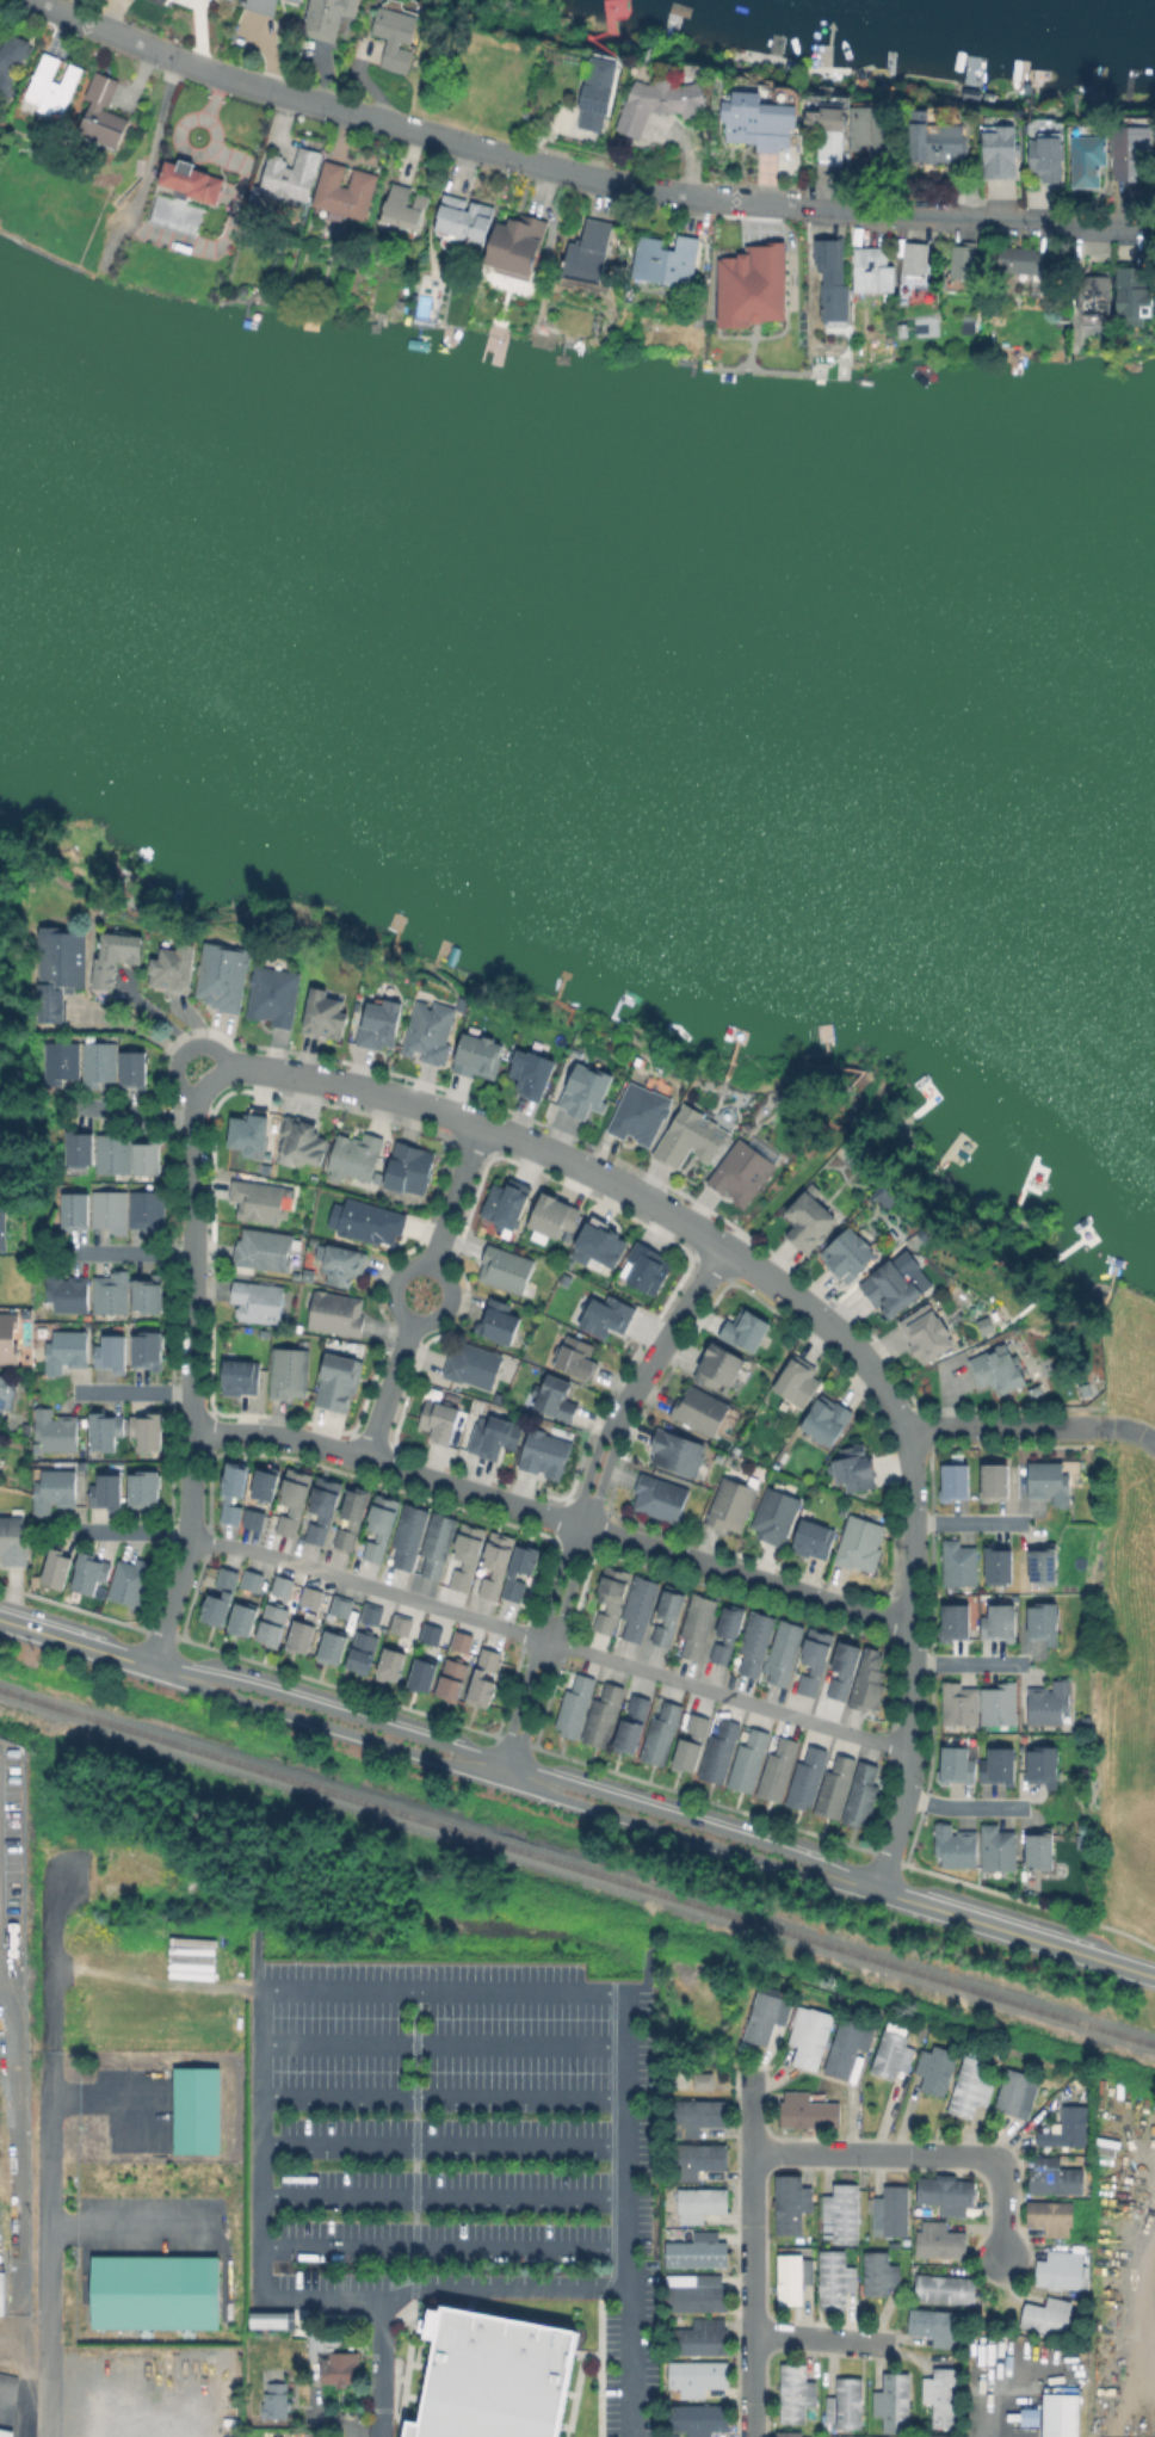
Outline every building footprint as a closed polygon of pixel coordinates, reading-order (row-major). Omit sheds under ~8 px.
[(162,8),(144,0),(166,0),(162,8)] [(241,7),(243,0),(276,0),(272,17),(241,7)] [(299,35),(309,0),(359,0),(354,18),(340,14),(333,44),(299,35)] [(415,51),(408,76),(379,68),(388,39),(370,35),(379,6),(419,18),(409,49),(415,51)] [(8,101),(0,98),(0,41),(2,42),(6,32),(33,44),(8,101)] [(50,78),(60,82),(69,63),(84,69),(64,118),(24,103),(44,53),(60,58),(50,78)] [(799,62),(795,75),(782,69),(786,56),(799,62)] [(618,64),(601,136),(578,130),(582,110),(575,109),(581,81),(589,84),(595,58),(618,64)] [(129,119),(116,150),(78,134),(92,101),(82,98),(93,72),(119,82),(107,111),(129,119)] [(637,80),(654,87),(654,81),(675,82),(675,88),(681,90),(699,84),(709,115),(686,122),(682,111),(674,112),(674,116),(654,116),(654,111),(651,111),(640,141),(616,131),(637,80)] [(980,92),(978,104),(959,101),(961,90),(980,92)] [(759,92),(758,107),(796,107),(796,130),(790,130),(790,148),(779,148),(779,153),(756,153),(756,141),(727,141),(727,123),(721,123),(721,103),(733,103),(733,92),(759,92)] [(844,107),(844,132),(803,132),(803,115),(820,115),(820,107),(844,107)] [(890,146),(890,167),(852,166),(853,110),(890,110),(890,146)] [(927,132),(941,132),(941,124),(966,125),(966,165),(920,165),(920,164),(909,164),(909,113),(928,113),(927,132)] [(1153,129),(1151,152),(1136,152),(1136,179),(1113,178),(1113,129),(1153,129)] [(1017,130),(1015,178),(983,178),(983,130),(1017,130)] [(1106,136),(1106,189),(1071,189),(1073,136),(1106,136)] [(1061,182),(1061,138),(1029,137),(1028,168),(1038,168),(1038,182),(1061,182)] [(317,153),(303,203),(288,198),(286,203),(268,199),(270,193),(257,190),(266,156),(283,160),(282,168),(290,171),(296,147),(317,153)] [(336,187),(346,190),(352,168),(378,175),(362,226),(308,209),(322,161),(341,167),(336,187)] [(221,180),(214,205),(154,187),(161,162),(221,180)] [(402,205),(412,208),(415,196),(426,198),(416,236),(378,226),(391,181),(408,186),(402,205)] [(492,208),(480,248),(431,233),(443,193),(492,208)] [(521,214),(546,221),(527,284),(478,269),(493,223),(506,227),(508,218),(519,222),(521,214)] [(611,223),(597,286),(558,278),(567,241),(578,243),(585,217),(611,223)] [(697,239),(687,290),(629,279),(637,236),(660,241),(659,247),(671,249),(673,234),(697,239)] [(928,245),(926,278),(900,276),(903,260),(892,258),(897,235),(907,236),(906,243),(928,245)] [(976,241),(972,280),(947,278),(952,237),(976,241)] [(848,290),(848,323),(820,322),(820,265),(813,265),(813,239),(841,239),(841,290),(848,290)] [(715,259),(718,259),(718,257),(735,257),(735,253),(742,253),(742,245),(767,245),(767,242),(770,242),(770,241),(783,240),(784,320),(761,320),(759,322),(752,322),(748,321),(748,326),(716,326),(715,259)] [(892,267),(892,294),(853,294),(853,248),(887,249),(885,267),(892,267)] [(1037,248),(1037,282),(995,282),(995,248),(1037,248)] [(1150,264),(1149,307),(1142,307),(1141,327),(1114,327),(1116,264),(1150,264)] [(1110,276),(1110,320),(1075,320),(1076,276),(1110,276)] [(1070,313),(1070,329),(1054,329),(1054,313),(1070,313)] [(961,315),(976,314),(976,326),(961,327),(961,315)] [(907,338),(897,339),(896,323),(906,322),(907,338)] [(87,928),(87,982),(64,982),(64,1019),(38,1018),(38,1017),(38,921),(56,921),(56,928),(87,928)] [(141,930),(137,963),(115,960),(112,987),(89,985),(95,954),(97,954),(100,925),(141,930)] [(193,939),(187,991),(147,986),(152,951),(161,952),(162,943),(178,945),(178,937),(193,939)] [(251,946),(239,1011),(204,1005),(206,994),(193,993),(203,938),(251,946)] [(289,1029),(297,972),(251,965),(243,1017),(269,1021),(268,1026),(289,1029)] [(299,1032),(339,1040),(345,1012),(338,1011),(340,1000),(324,996),(325,989),(308,986),(299,1032)] [(445,1044),(454,1009),(414,998),(399,1054),(415,1059),(414,1059),(443,1066),(449,1045),(445,1044)] [(399,1001),(382,999),(381,1005),(361,1002),(355,1046),(380,1049),(380,1045),(392,1047),(399,1001)] [(451,1070),(493,1080),(502,1042),(461,1032),(451,1070)] [(79,1038),(79,1073),(62,1073),(62,1081),(42,1080),(43,1037),(79,1038)] [(116,1039),(116,1079),(99,1079),(99,1084),(82,1084),(82,1039),(116,1039)] [(147,1045),(147,1087),(121,1086),(121,1044),(147,1045)] [(540,1102),(552,1058),(514,1048),(507,1076),(518,1079),(514,1095),(540,1102)] [(555,1107),(582,1119),(587,1107),(601,1113),(605,1102),(600,1100),(610,1076),(574,1061),(555,1107)] [(604,1132),(623,1139),(624,1136),(649,1146),(669,1098),(625,1080),(604,1132)] [(734,1127),(712,1162),(690,1149),(679,1168),(653,1152),(685,1098),(734,1127)] [(270,1106),(266,1145),(228,1141),(231,1111),(248,1112),(249,1104),(270,1106)] [(326,1138),(311,1134),(314,1123),(284,1115),(273,1157),(318,1168),(326,1138)] [(94,1125),(93,1162),(86,1162),(86,1167),(66,1167),(66,1162),(64,1162),(66,1124),(94,1125)] [(131,1130),(130,1168),(95,1168),(95,1129),(131,1130)] [(335,1133),(324,1175),(339,1180),(340,1175),(368,1182),(380,1137),(361,1132),(359,1140),(335,1133)] [(161,1135),(161,1167),(158,1167),(158,1170),(132,1170),(132,1136),(147,1136),(147,1134),(161,1135)] [(778,1166),(746,1209),(708,1182),(739,1137),(778,1166)] [(433,1152),(393,1141),(381,1185),(421,1196),(433,1152)] [(290,1203),(286,1223),(237,1216),(240,1198),(227,1197),(229,1177),(284,1184),(280,1202),(290,1203)] [(530,1188),(507,1179),(503,1188),(491,1183),(477,1216),(512,1230),(530,1188)] [(829,1229),(809,1252),(788,1232),(799,1220),(786,1208),(808,1185),(840,1214),(827,1227),(829,1229)] [(124,1234),(124,1191),(89,1191),(89,1228),(106,1227),(106,1234),(124,1234)] [(144,1234),(161,1234),(161,1191),(126,1191),(126,1228),(144,1228),(144,1234)] [(60,1229),(86,1229),(86,1192),(59,1193),(60,1229)] [(578,1206),(538,1193),(527,1227),(531,1229),(528,1239),(542,1243),(545,1236),(555,1239),(559,1228),(570,1231),(578,1206)] [(402,1212),(343,1199),(342,1205),(331,1202),(325,1231),(395,1246),(402,1212)] [(612,1269),(627,1239),(586,1218),(566,1257),(583,1266),(588,1256),(612,1269)] [(870,1259),(848,1281),(821,1251),(851,1221),(879,1250),(870,1259)] [(295,1233),(288,1272),(229,1263),(234,1238),(240,1239),(242,1224),(295,1233)] [(655,1296),(669,1264),(656,1259),(659,1252),(632,1240),(615,1278),(655,1296)] [(312,1258),(320,1259),(318,1272),(324,1273),(322,1283),(347,1287),(349,1276),(360,1278),(364,1252),(315,1242),(312,1258)] [(473,1279),(520,1295),(532,1259),(485,1244),(473,1279)] [(892,1254),(912,1277),(914,1275),(926,1287),(894,1313),(884,1302),(879,1306),(859,1282),(892,1254)] [(51,1312),(85,1312),(86,1276),(62,1276),(62,1269),(44,1268),(43,1301),(51,1301),(51,1312)] [(301,1271),(299,1281),(291,1279),(294,1270),(301,1271)] [(125,1314),(126,1273),(90,1273),(90,1313),(125,1314)] [(285,1285),(280,1322),(242,1316),(234,1313),(234,1306),(241,1301),(229,1300),(233,1277),(285,1285)] [(159,1312),(160,1281),(130,1281),(130,1311),(159,1312)] [(305,1329),(357,1337),(363,1298),(311,1290),(305,1329)] [(473,1333),(507,1344),(519,1307),(485,1296),(473,1333)] [(588,1297),(576,1327),(604,1338),(608,1328),(622,1334),(633,1306),(606,1296),(603,1302),(588,1297)] [(959,1343),(927,1364),(920,1353),(915,1356),(908,1343),(912,1340),(898,1320),(931,1298),(959,1343)] [(774,1319),(756,1350),(741,1340),(739,1344),(717,1332),(725,1316),(735,1321),(746,1302),(774,1319)] [(17,1362),(0,1362),(0,1310),(17,1310),(17,1362)] [(50,1323),(30,1322),(30,1343),(44,1344),(44,1330),(50,1330),(50,1323)] [(160,1327),(160,1365),(131,1365),(131,1331),(140,1331),(140,1326),(160,1327)] [(88,1328),(88,1364),(63,1364),(63,1370),(44,1370),(44,1339),(51,1339),(51,1328),(88,1328)] [(126,1331),(126,1363),(93,1363),(93,1343),(100,1343),(100,1331),(126,1331)] [(552,1366),(589,1380),(596,1362),(587,1358),(592,1344),(564,1334),(552,1366)] [(505,1353),(492,1389),(443,1371),(456,1335),(505,1353)] [(748,1355),(731,1387),(722,1382),(718,1389),(692,1376),(712,1335),(748,1355)] [(1007,1341),(1013,1356),(1021,1353),(1032,1380),(995,1395),(988,1380),(980,1383),(969,1357),(1007,1341)] [(306,1348),(269,1347),(268,1397),(305,1398),(306,1348)] [(820,1381),(802,1407),(772,1386),(797,1350),(820,1365),(813,1376),(820,1381)] [(359,1359),(322,1352),(312,1406),(349,1413),(359,1359)] [(260,1357),(258,1390),(221,1389),(223,1355),(260,1357)] [(564,1399),(569,1381),(542,1373),(531,1411),(570,1421),(575,1402),(564,1399)] [(6,1423),(0,1422),(0,1378),(11,1380),(6,1423)] [(691,1381),(729,1401),(712,1436),(667,1412),(677,1394),(682,1396),(691,1381)] [(1044,1388),(1033,1395),(1030,1388),(1040,1382),(1044,1388)] [(1095,1394),(1079,1396),(1077,1383),(1093,1382),(1095,1394)] [(820,1393),(835,1402),(840,1396),(859,1407),(835,1445),(801,1425),(820,1393)] [(461,1403),(450,1445),(430,1440),(433,1427),(419,1424),(426,1395),(461,1403)] [(50,1421),(56,1421),(56,1412),(76,1412),(75,1454),(42,1452),(42,1437),(36,1437),(36,1403),(50,1403),(50,1421)] [(125,1413),(125,1436),(115,1436),(115,1448),(91,1448),(91,1425),(88,1425),(88,1407),(105,1407),(105,1413),(125,1413)] [(166,1408),(166,1427),(162,1427),(162,1435),(160,1435),(160,1451),(135,1450),(136,1435),(129,1435),(129,1413),(148,1413),(148,1408),(166,1408)] [(493,1409),(524,1423),(513,1451),(501,1446),(496,1460),(467,1449),(480,1413),(490,1418),(493,1409)] [(31,1423),(31,1438),(19,1438),(19,1423),(31,1423)] [(574,1438),(560,1480),(518,1467),(531,1424),(574,1438)] [(705,1439),(694,1476),(649,1462),(654,1446),(653,1446),(659,1425),(705,1439)] [(867,1439),(877,1482),(845,1489),(842,1477),(838,1479),(832,1456),(838,1455),(835,1446),(867,1439)] [(248,1460),(242,1494),(235,1493),(233,1503),(242,1505),(240,1520),(217,1517),(229,1456),(248,1460)] [(1012,1460),(1012,1493),(994,1493),(994,1499),(983,1499),(983,1458),(1012,1460)] [(1071,1472),(1071,1504),(1056,1504),(1056,1493),(1050,1493),(1050,1498),(1030,1498),(1030,1460),(1063,1460),(1063,1472),(1071,1472)] [(971,1461),(971,1494),(955,1494),(955,1501),(940,1500),(940,1487),(944,1487),(944,1461),(971,1461)] [(276,1467),(268,1499),(251,1494),(258,1462),(276,1467)] [(315,1472),(294,1538),(272,1531),(278,1512),(288,1516),(291,1503),(279,1499),(290,1463),(315,1472)] [(74,1466),(74,1505),(51,1505),(51,1512),(32,1512),(32,1477),(42,1477),(42,1466),(74,1466)] [(158,1466),(156,1505),(130,1505),(130,1468),(135,1468),(135,1466),(158,1466)] [(691,1486),(679,1523),(632,1507),(638,1489),(635,1488),(641,1469),(691,1486)] [(122,1472),(122,1506),(88,1506),(88,1485),(95,1485),(95,1472),(122,1472)] [(342,1480),(326,1546),(302,1540),(307,1518),(316,1520),(319,1509),(309,1506),(317,1474),(342,1480)] [(759,1488),(740,1530),(727,1526),(727,1531),(704,1522),(725,1474),(759,1488)] [(372,1486),(354,1550),(333,1544),(338,1524),(346,1526),(350,1514),(339,1511),(348,1479),(372,1486)] [(804,1495),(784,1543),(758,1532),(759,1529),(751,1524),(768,1480),(804,1495)] [(400,1499),(382,1563),(360,1557),(365,1540),(376,1542),(379,1529),(366,1524),(376,1493),(400,1499)] [(430,1507),(410,1572),(393,1566),(399,1543),(391,1541),(403,1499),(430,1507)] [(265,1510),(260,1528),(242,1524),(247,1505),(265,1510)] [(459,1518),(440,1579),(422,1573),(428,1555),(420,1551),(433,1510),(459,1518)] [(840,1524),(827,1562),(791,1549),(804,1512),(840,1524)] [(883,1548),(873,1575),(863,1572),(863,1571),(834,1561),(850,1513),(885,1524),(878,1547),(883,1548)] [(10,1562),(0,1561),(0,1518),(27,1519),(25,1568),(10,1567),(10,1562)] [(487,1528),(469,1592),(449,1586),(455,1566),(462,1567),(465,1555),(455,1551),(463,1520),(487,1528)] [(514,1537),(496,1600),(477,1594),(483,1574),(492,1577),(495,1563),(483,1560),(492,1531),(514,1537)] [(978,1543),(978,1582),(944,1581),(944,1538),(962,1538),(962,1543),(978,1543)] [(541,1547),(533,1573),(520,1568),(517,1579),(527,1582),(521,1600),(502,1594),(519,1540),(541,1547)] [(1060,1540),(1060,1581),(1032,1581),(1032,1547),(1046,1547),(1046,1540),(1060,1540)] [(988,1542),(1014,1542),(1014,1578),(1007,1578),(1007,1584),(987,1584),(987,1542),(988,1542)] [(106,1560),(97,1591),(69,1582),(80,1547),(98,1551),(97,1557),(106,1560)] [(72,1553),(64,1586),(45,1582),(52,1549),(72,1553)] [(119,1556),(136,1563),(137,1559),(156,1560),(140,1606),(105,1593),(119,1556)] [(631,1572),(612,1634),(592,1628),(598,1609),(605,1611),(609,1599),(597,1596),(606,1563),(631,1572)] [(240,1571),(224,1624),(198,1617),(206,1588),(223,1593),(224,1586),(215,1584),(221,1565),(240,1571)] [(264,1572),(258,1592),(240,1586),(245,1567),(264,1572)] [(296,1578),(290,1596),(271,1590),(277,1572),(296,1578)] [(660,1581),(643,1642),(625,1637),(631,1617),(624,1616),(636,1574),(660,1581)] [(325,1590),(317,1608),(298,1600),(304,1582),(325,1590)] [(686,1592),(671,1646),(650,1640),(656,1622),(665,1624),(667,1616),(660,1614),(668,1586),(686,1592)] [(353,1596),(347,1616),(329,1611),(335,1591),(353,1596)] [(719,1600),(700,1661),(684,1655),(690,1635),(682,1633),(694,1592),(719,1600)] [(260,1603),(251,1636),(227,1629),(236,1596),(260,1603)] [(747,1604),(728,1664),(710,1659),(716,1640),(723,1642),(725,1633),(717,1630),(727,1598),(747,1604)] [(288,1606),(277,1642),(255,1636),(266,1599),(288,1606)] [(384,1605),(378,1624),(360,1618),(365,1599),(384,1605)] [(1060,1599),(1058,1639),(1058,1643),(1048,1643),(1048,1639),(1030,1639),(1030,1603),(1039,1603),(1039,1599),(1060,1599)] [(972,1600),(972,1631),(953,1631),(953,1641),(940,1641),(940,1623),(945,1623),(945,1600),(972,1600)] [(1017,1602),(1017,1603),(1018,1603),(1017,1636),(1017,1637),(982,1637),(983,1614),(990,1614),(990,1602),(1008,1602),(1017,1602)] [(778,1611),(758,1677),(740,1672),(746,1653),(740,1651),(754,1604),(778,1611)] [(415,1616),(408,1635),(389,1628),(395,1609),(415,1616)] [(316,1622),(307,1651),(297,1647),(295,1654),(284,1651),(296,1615),(316,1622)] [(807,1625),(786,1685),(762,1678),(783,1617),(807,1625)] [(445,1624),(440,1645),(419,1639),(424,1618),(445,1624)] [(350,1629),(340,1662),(328,1659),(328,1662),(316,1659),(327,1623),(350,1629)] [(836,1631),(815,1696),(795,1690),(801,1671),(809,1673),(814,1658),(802,1654),(811,1623),(836,1631)] [(474,1633),(469,1653),(449,1647),(455,1627),(474,1633)] [(379,1634),(366,1677),(356,1673),(358,1667),(347,1664),(358,1628),(379,1634)] [(864,1642),(846,1701),(824,1693),(830,1676),(839,1679),(842,1670),(832,1666),(841,1635),(864,1642)] [(407,1648),(397,1679),(385,1676),(384,1682),(375,1679),(385,1642),(407,1648)] [(504,1649),(496,1673),(489,1671),(487,1678),(499,1682),(489,1711),(465,1704),(484,1643),(504,1649)] [(888,1683),(879,1708),(870,1704),(867,1710),(848,1704),(867,1645),(887,1651),(882,1668),(887,1670),(883,1682),(888,1683)] [(440,1658),(432,1690),(419,1686),(419,1690),(407,1686),(416,1652),(440,1658)] [(471,1662),(458,1703),(449,1699),(450,1695),(436,1690),(446,1655),(471,1662)] [(598,1677),(578,1739),(558,1733),(561,1727),(552,1725),(564,1688),(570,1690),(576,1671),(598,1677)] [(1018,1678),(1018,1722),(982,1722),(983,1686),(1001,1686),(1001,1678),(1018,1678)] [(1073,1678),(1073,1711),(1064,1711),(1064,1723),(1037,1723),(1037,1722),(1030,1722),(1030,1684),(1049,1685),(1049,1689),(1054,1689),(1054,1678),(1073,1678)] [(626,1685),(607,1745),(582,1736),(595,1697),(603,1699),(610,1679),(626,1685)] [(981,1685),(981,1722),(944,1722),(945,1680),(963,1680),(963,1685),(981,1685)] [(651,1696),(635,1751),(614,1745),(623,1716),(631,1720),(634,1710),(626,1709),(632,1690),(651,1696)] [(684,1703),(666,1764),(641,1757),(654,1715),(662,1717),(667,1698),(684,1703)] [(711,1716),(693,1770),(673,1763),(681,1736),(690,1739),(693,1729),(685,1727),(691,1709),(711,1716)] [(1094,1715),(1094,1727),(1082,1727),(1082,1715),(1094,1715)] [(743,1722),(723,1785),(697,1777),(711,1733),(718,1735),(724,1716),(743,1722)] [(774,1730),(755,1793),(728,1784),(741,1741),(748,1744),(754,1723),(774,1730)] [(801,1740),(783,1801),(759,1794),(771,1751),(779,1753),(784,1735),(801,1740)] [(830,1747),(811,1806),(807,1804),(804,1812),(785,1806),(799,1758),(807,1760),(813,1742),(830,1747)] [(983,1758),(992,1758),(992,1746),(1018,1746),(1018,1785),(1007,1785),(1007,1781),(982,1781),(982,1778),(952,1778),(952,1783),(939,1783),(939,1771),(945,1771),(945,1744),(970,1744),(970,1758),(983,1758)] [(1060,1745),(1060,1788),(1049,1788),(1049,1781),(1031,1781),(1032,1747),(1039,1747),(1039,1744),(1060,1745)] [(857,1758),(839,1819),(813,1812),(826,1769),(833,1771),(839,1752),(857,1758)] [(883,1784),(870,1826),(844,1818),(861,1758),(879,1763),(873,1781),(883,1784)] [(953,1836),(958,1836),(958,1828),(980,1828),(980,1836),(981,1836),(981,1865),(945,1865),(945,1855),(937,1855),(938,1820),(953,1820),(953,1836)] [(1017,1831),(1017,1869),(983,1869),(984,1821),(1001,1821),(1000,1831),(1017,1831)] [(1057,1826),(1057,1864),(1055,1864),(1055,1868),(1034,1868),(1034,1864),(1029,1864),(1029,1833),(1044,1833),(1044,1826),(1057,1826)] [(795,1998),(786,2025),(774,2022),(767,2043),(746,2037),(760,1987),(795,1998)] [(834,2015),(817,2072),(793,2065),(799,2047),(788,2043),(799,2005),(834,2015)] [(879,2025),(871,2052),(857,2048),(847,2079),(824,2073),(842,2013),(879,2025)] [(915,2049),(908,2074),(897,2071),(895,2081),(871,2074),(887,2024),(912,2032),(907,2046),(915,2049)] [(935,2046),(959,2052),(947,2096),(924,2090),(927,2077),(915,2072),(924,2048),(934,2050),(935,2046)] [(990,2060),(972,2118),(949,2111),(966,2053),(990,2060)] [(1043,2078),(1030,2120),(994,2108),(1007,2067),(1043,2078)] [(223,2068),(223,2157),(177,2157),(177,2068),(223,2068)] [(691,2090),(711,2090),(711,2073),(691,2073),(691,2090)] [(841,2102),(841,2123),(782,2122),(782,2090),(814,2090),(814,2102),(841,2102)] [(731,2100),(731,2126),(703,2126),(703,2135),(677,2135),(677,2100),(731,2100)] [(1088,2103),(1088,2146),(1038,2145),(1038,2129),(1063,2129),(1063,2103),(1088,2103)] [(729,2142),(729,2170),(700,2170),(700,2179),(674,2179),(674,2142),(729,2142)] [(1063,2157),(1063,2167),(1085,2167),(1085,2191),(1030,2191),(1030,2167),(1034,2167),(1034,2157),(1063,2157)] [(816,2185),(816,2209),(805,2209),(805,2234),(778,2233),(778,2173),(805,2173),(805,2185),(816,2185)] [(977,2178),(977,2204),(965,2204),(965,2216),(940,2215),(940,2204),(916,2204),(916,2178),(977,2178)] [(861,2184),(860,2242),(834,2242),(834,2220),(822,2220),(822,2196),(834,2196),(835,2184),(861,2184)] [(910,2184),(909,2235),(871,2235),(871,2196),(885,2196),(885,2184),(910,2184)] [(730,2189),(729,2213),(706,2213),(706,2223),(680,2223),(680,2211),(678,2211),(678,2188),(730,2189)] [(1075,2201),(1075,2225),(1071,2225),(1071,2237),(1045,2237),(1045,2225),(1026,2225),(1027,2201),(1075,2201)] [(947,2219),(947,2232),(968,2232),(968,2257),(916,2257),(916,2232),(922,2232),(922,2219),(947,2219)] [(722,2231),(722,2241),(730,2241),(730,2266),(674,2266),(674,2241),(694,2241),(694,2231),(722,2231)] [(1083,2252),(1082,2289),(1033,2287),(1034,2263),(1049,2264),(1049,2250),(1083,2252)] [(856,2265),(856,2291),(847,2291),(847,2308),(820,2308),(821,2251),(848,2251),(847,2265),(856,2265)] [(901,2264),(901,2287),(891,2287),(891,2294),(865,2294),(866,2251),(891,2252),(891,2264),(901,2264)] [(814,2257),(814,2279),(802,2279),(802,2306),(779,2306),(779,2252),(803,2252),(803,2257),(814,2257)] [(89,2326),(89,2253),(220,2256),(218,2327),(89,2326)] [(722,2273),(722,2285),(729,2285),(729,2310),(671,2310),(672,2285),(697,2285),(698,2273),(722,2273)] [(977,2278),(976,2303),(918,2300),(919,2275),(977,2278)] [(1075,2302),(1067,2338),(1020,2326),(1026,2303),(1045,2308),(1048,2296),(1075,2302)] [(575,2330),(553,2436),(400,2436),(404,2417),(415,2419),(431,2339),(421,2338),(422,2332),(414,2331),(418,2316),(425,2319),(427,2307),(437,2309),(438,2302),(575,2330)] [(965,2310),(963,2346),(932,2344),(933,2332),(904,2331),(907,2306),(965,2310)] [(293,2311),(247,2312),(248,2328),(293,2328),(293,2311)] [(725,2316),(725,2327),(730,2327),(730,2353),(669,2353),(669,2327),(700,2327),(700,2316),(725,2316)] [(323,2330),(323,2334),(340,2334),(340,2345),(332,2345),(332,2351),(359,2351),(359,2368),(356,2368),(356,2381),(320,2380),(320,2361),(310,2361),(310,2346),(297,2346),(297,2334),(310,2334),(310,2330),(323,2330)] [(729,2362),(729,2387),(706,2387),(706,2399),(681,2399),(681,2387),(669,2387),(669,2361),(729,2362)] [(819,2381),(819,2410),(805,2410),(805,2424),(782,2423),(783,2365),(807,2365),(807,2380),(819,2381)] [(958,2369),(958,2426),(933,2426),(933,2400),(922,2400),(924,2376),(933,2376),(934,2369),(958,2369)] [(910,2371),(910,2433),(883,2433),(883,2417),(873,2417),(873,2388),(883,2388),(883,2371),(910,2371)] [(864,2379),(864,2429),(836,2429),(836,2420),(826,2420),(827,2395),(836,2395),(838,2379),(864,2379)] [(290,2381),(290,2421),(262,2421),(262,2393),(267,2393),(267,2381),(290,2381)] [(1077,2394),(1041,2393),(1040,2436),(1076,2436),(1077,2394)] [(712,2429),(712,2436),(687,2436),(687,2429),(668,2429),(668,2406),(730,2406),(730,2429),(712,2429)] [(1018,2424),(1036,2425),(1036,2408),(1018,2408),(1018,2424)] [(0,2428),(0,2436),(11,2436),(12,2431),(0,2428)]
